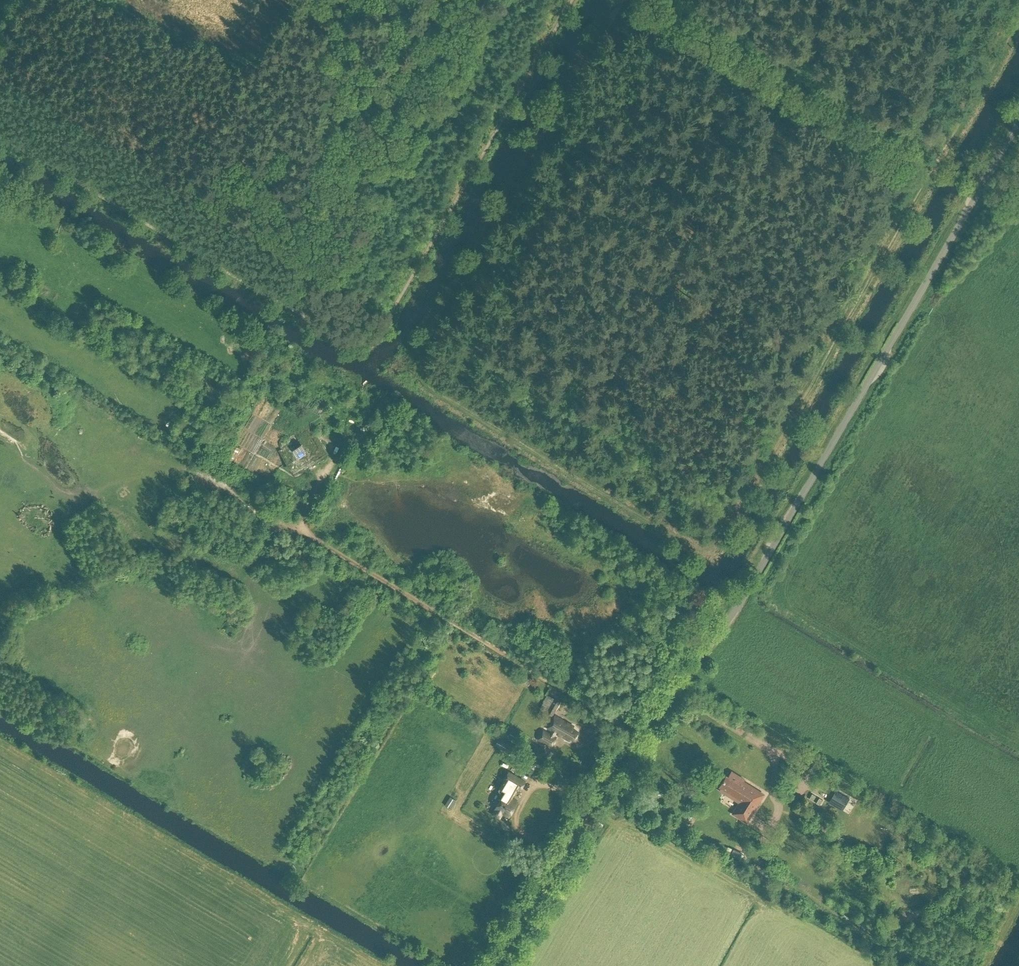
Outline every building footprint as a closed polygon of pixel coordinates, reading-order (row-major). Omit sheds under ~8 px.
[(315,394),(309,399),(317,407),(323,402),(315,394)] [(320,423),(281,449),(295,472),(304,466),(306,469),(314,463),(313,461),(325,452),(316,437),(326,431),(320,423)] [(560,702),(547,694),(542,702),(543,702),(540,708),(553,716),(560,702)] [(548,727),(552,730),(550,733),(544,729),(539,738),(551,745),(556,737),(554,735),(556,732),(570,740),(571,738),(574,739),(578,731),(572,728),(574,726),(555,715),(548,727)] [(515,740),(519,734),(512,730),(508,735),(515,740)] [(519,760),(523,753),(499,738),(495,745),(519,760)] [(509,817),(518,801),(512,798),(519,786),(521,787),(525,780),(509,770),(498,787),(500,788),(498,790),(503,793),(494,809),(496,809),(494,812),(494,815),(498,817),(500,816),(502,813),(509,817)] [(726,775),(720,786),(721,787),(720,790),(739,802),(733,813),(747,822),(758,803),(757,802),(762,794),(743,782),(744,779),(731,771),(728,776),(726,775)] [(469,796),(478,796),(479,787),(470,786),(469,796)] [(836,790),(829,802),(842,810),(850,798),(836,790)] [(688,825),(691,818),(683,815),(680,822),(688,825)] [(816,828),(837,840),(839,837),(819,824),(816,828)] [(773,881),(778,874),(734,848),(729,855),(773,881)]
